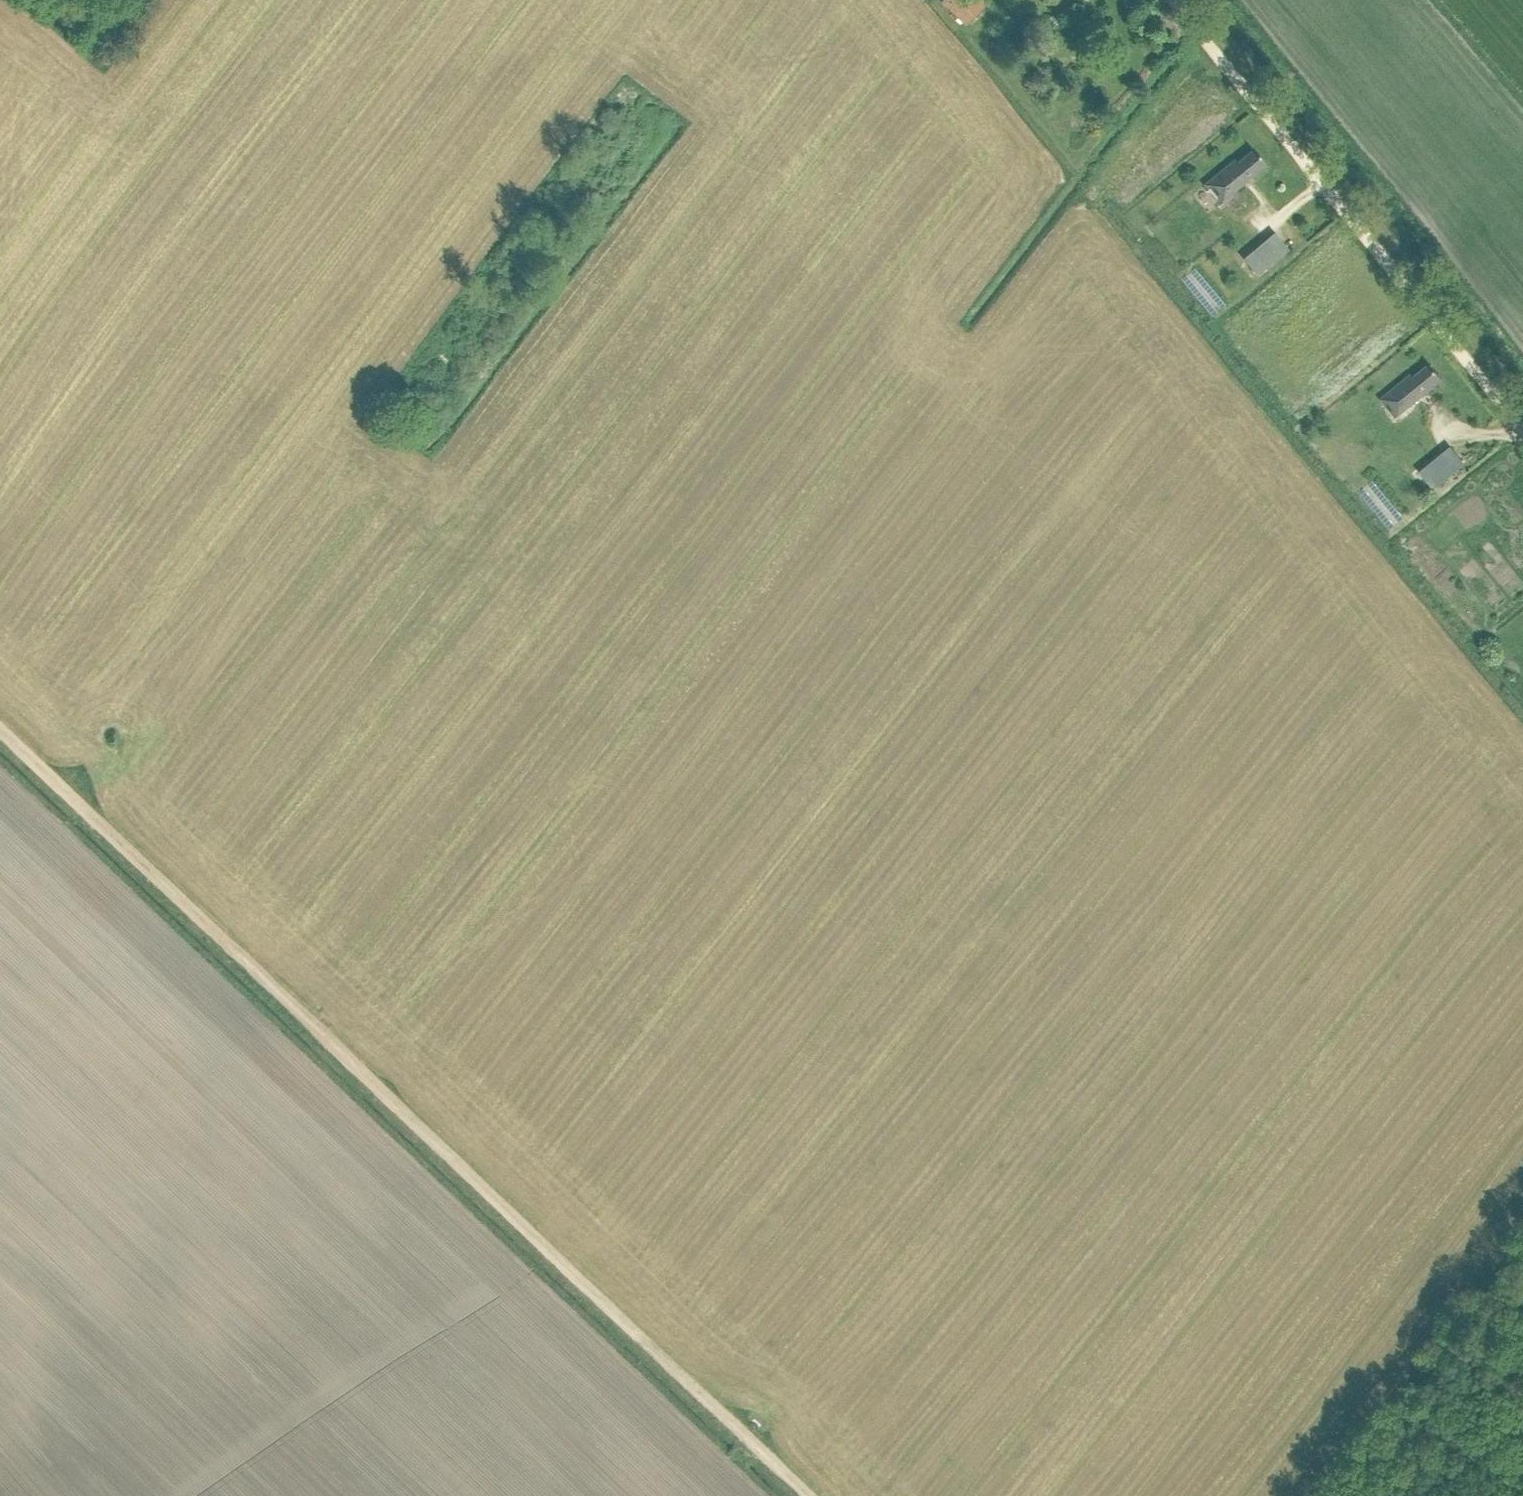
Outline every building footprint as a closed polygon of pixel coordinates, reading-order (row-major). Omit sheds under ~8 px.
[(966,25),(984,7),(977,0),(945,0),(943,2),(966,25)] [(1203,184),(1219,203),(1265,165),(1252,149),(1237,162),(1234,159),(1203,184)] [(1265,268),(1280,256),(1266,240),(1252,252),(1265,268)] [(1411,374),(1381,399),(1396,418),(1442,380),(1430,364),(1414,377),(1411,374)] [(1442,482),(1456,471),(1443,455),(1429,466),(1442,482)]
